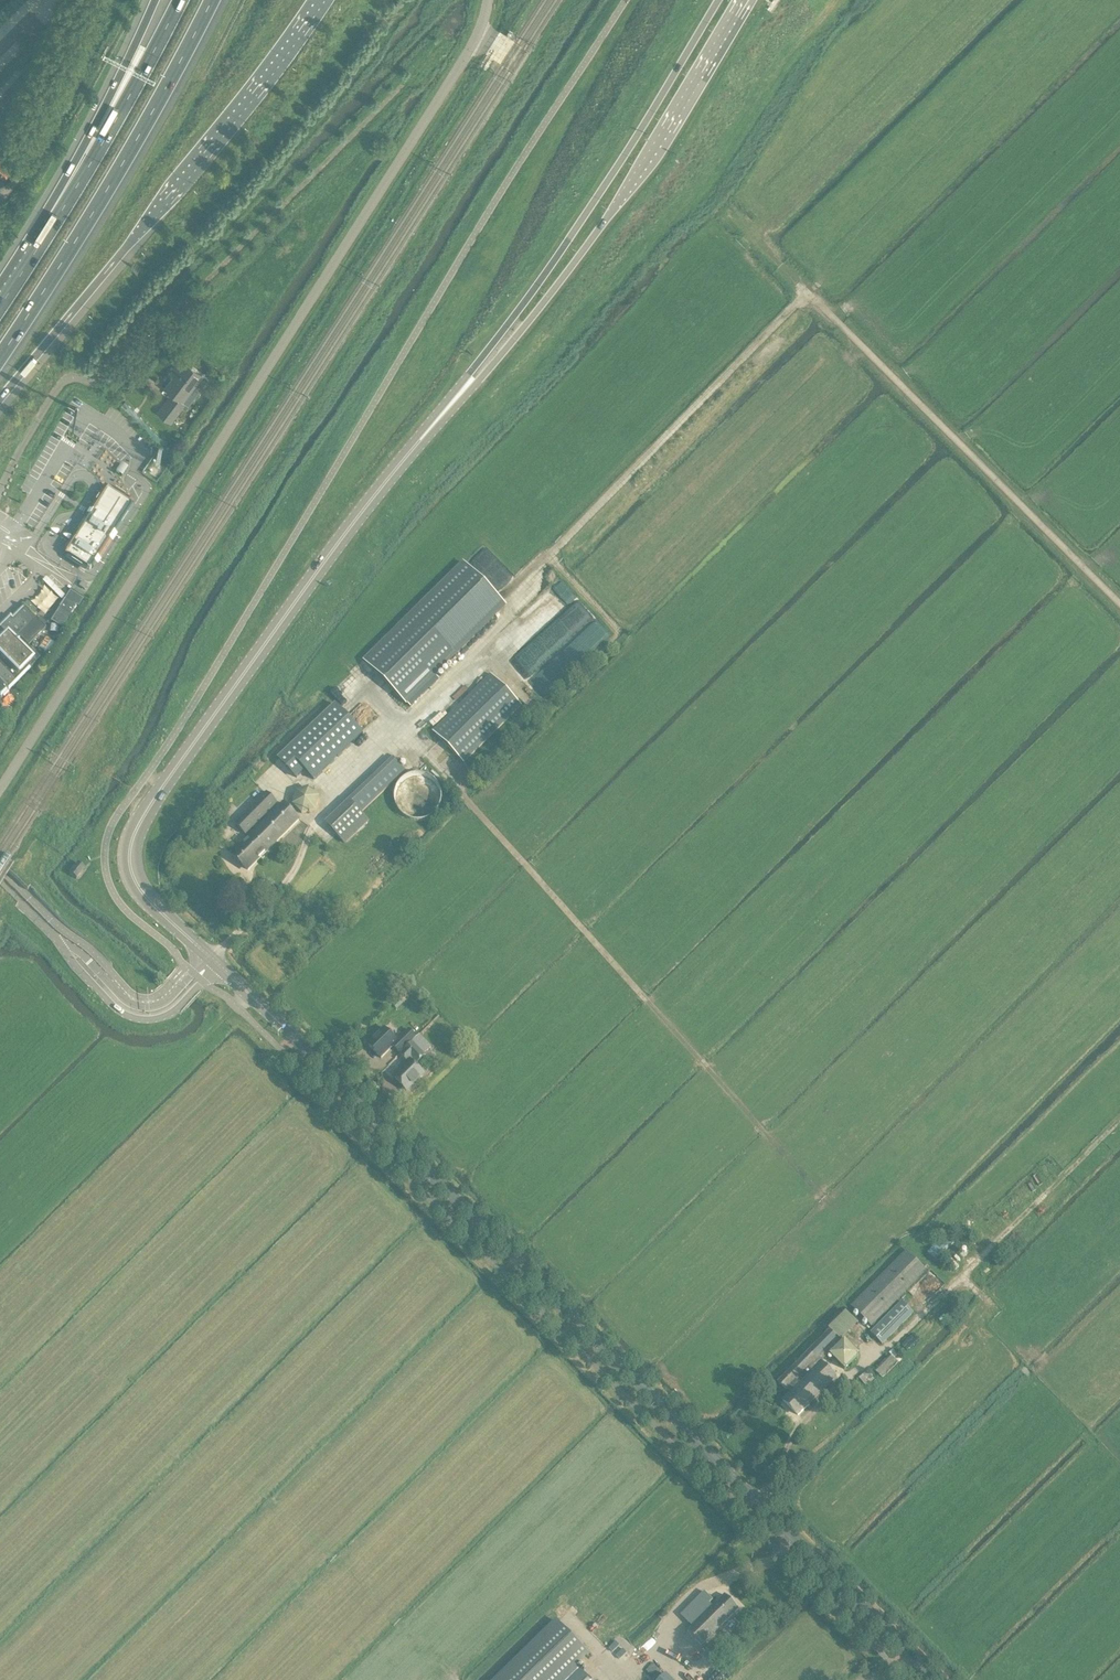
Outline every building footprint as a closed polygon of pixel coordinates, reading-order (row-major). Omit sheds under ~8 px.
[(4,179),(18,160),(11,155),(5,162),(4,161),(5,160),(1,157),(0,158),(0,176),(4,179)] [(197,382),(200,384),(206,376),(185,361),(180,367),(176,365),(170,374),(174,377),(165,387),(173,393),(166,402),(159,412),(172,421),(179,412),(186,402),(183,399),(197,382)] [(133,503),(108,487),(91,514),(65,554),(90,570),(95,562),(97,564),(99,560),(98,559),(110,540),(111,541),(116,534),(114,533),(133,503)] [(435,678),(506,607),(498,598),(465,566),(365,665),(398,697),(412,710),(440,682),(435,678)] [(83,600),(48,580),(27,602),(61,631),(83,600)] [(491,674),(433,732),(464,763),(522,706),(491,674)] [(335,706),(288,752),(316,780),(363,733),(335,706)] [(372,817),(364,810),(405,771),(394,759),(349,801),(351,803),(327,825),(345,843),(372,817)] [(445,805),(445,800),(445,796),(443,791),(441,786),(437,781),(433,778),(429,776),(424,774),(419,774),(413,774),(408,776),(404,778),(400,781),(396,786),(394,791),(393,796),(392,800),(393,805),(394,810),(396,814),(400,819),(403,822),(408,825),(413,826),(418,827),(424,826),(428,825),(433,823),(437,819),(441,814),(443,810),(445,805)] [(297,792),(294,805),(303,814),(316,811),(319,798),(310,789),(297,792)] [(239,820),(249,831),(281,800),(271,790),(239,820)] [(284,804),(231,855),(246,871),(300,820),(284,804)] [(77,864),(69,875),(77,880),(85,870),(77,864)] [(416,1037),(409,1030),(397,1041),(384,1028),(368,1045),(381,1058),(393,1046),(400,1053),(411,1043),(416,1037)] [(429,1050),(417,1038),(419,1036),(419,1035),(416,1037),(411,1043),(400,1053),(409,1062),(393,1077),(407,1091),(424,1074),(415,1065),(424,1056),(429,1050)] [(957,1240),(949,1232),(929,1252),(937,1260),(957,1240)] [(907,1251),(851,1306),(872,1327),(930,1269),(925,1263),(922,1266),(907,1251)] [(871,1333),(882,1345),(914,1313),(902,1301),(871,1333)] [(843,1343),(841,1341),(858,1324),(846,1311),(828,1329),(830,1331),(778,1383),(786,1391),(787,1390),(791,1394),(783,1401),(798,1416),(837,1377),(822,1362),(841,1343),(842,1344),(843,1343)] [(890,1355),(874,1370),(883,1379),(903,1360),(893,1350),(889,1354),(890,1355)] [(875,1380),(868,1371),(859,1378),(866,1387),(875,1380)] [(864,1392),(855,1382),(849,1387),(859,1397),(864,1392)] [(725,1595),(713,1607),(710,1603),(713,1600),(705,1592),(681,1616),(689,1624),(702,1611),(705,1615),(688,1632),(702,1646),(738,1609),(725,1595)] [(575,1665),(587,1653),(558,1623),(499,1679),(590,1679),(575,1665)]
